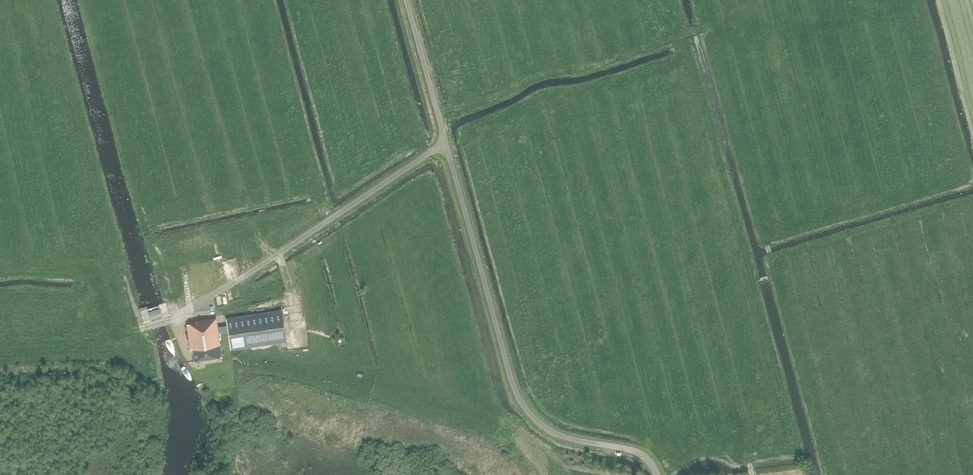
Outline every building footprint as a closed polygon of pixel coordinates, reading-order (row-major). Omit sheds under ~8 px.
[(151,320),(162,316),(160,308),(148,312),(151,320)] [(226,326),(217,328),(217,333),(227,332),(230,351),(286,343),(281,310),(225,318),(226,326)] [(195,320),(186,322),(189,347),(191,347),(193,358),(220,355),(217,333),(217,328),(215,316),(215,314),(210,314),(210,316),(194,318),(195,320)]
